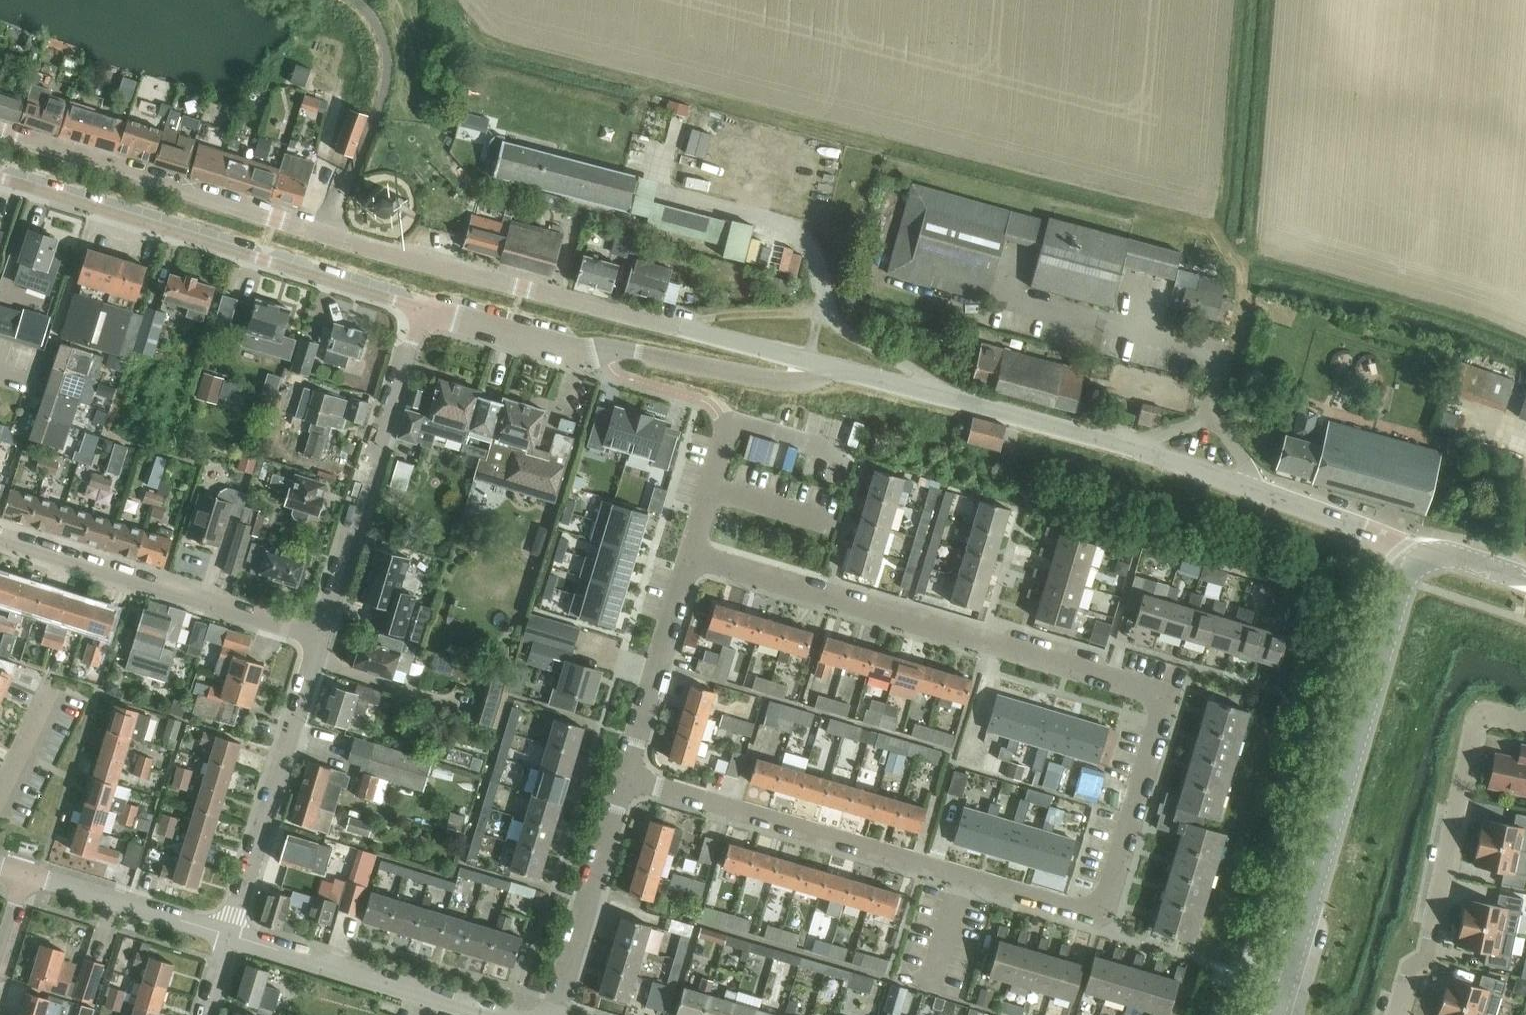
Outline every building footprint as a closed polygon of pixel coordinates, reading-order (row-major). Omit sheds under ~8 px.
[(305,88),(312,70),(297,64),(291,82),(305,88)] [(33,85),(20,123),(58,135),(69,100),(52,94),(53,91),(33,85)] [(20,122),(26,99),(0,91),(0,116),(20,122)] [(305,96),(301,108),(316,113),(320,100),(305,96)] [(651,104),(650,108),(664,112),(667,103),(653,99),(651,104)] [(71,101),(61,136),(117,152),(126,121),(95,111),(96,109),(71,101)] [(162,105),(158,115),(169,119),(172,110),(173,108),(173,106),(162,103),(162,105)] [(336,151),(354,157),(368,115),(351,109),(336,151)] [(169,119),(155,162),(155,164),(186,173),(197,140),(176,133),(177,130),(176,130),(182,113),(172,110),(169,119)] [(195,117),(191,128),(198,131),(202,120),(195,117)] [(129,119),(119,150),(153,161),(163,130),(129,119)] [(224,131),(221,139),(227,141),(230,133),(224,131)] [(490,142),(486,159),(498,161),(496,167),(494,177),(543,190),(631,213),(640,178),(641,177),(553,154),(503,141),(504,137),(500,136),(496,136),(492,139),(490,142)] [(258,138),(253,157),(266,161),(272,142),(258,138)] [(230,139),(228,147),(237,150),(240,142),(230,139)] [(200,144),(190,175),(219,184),(229,152),(200,144)] [(229,152),(219,184),(220,184),(244,192),(250,172),(254,160),(229,152)] [(280,173),(272,198),(301,206),(308,182),(311,172),(305,170),(308,161),(286,154),(283,164),(280,173)] [(250,172),(244,192),(248,193),(270,200),(271,197),(280,168),(254,160),(250,172)] [(988,301),(1004,241),(1041,251),(1031,286),(1111,308),(1117,287),(1123,266),(1174,279),(1181,253),(1050,217),(1048,221),(912,184),(888,273),(988,301)] [(374,213),(377,216),(380,218),(383,219),(387,219),(390,219),(394,217),(396,215),(398,211),(400,208),(400,204),(399,201),(398,197),(395,195),(392,193),(389,192),(385,191),(381,192),(378,194),(375,196),(373,199),(372,203),(372,206),(373,210),(374,213)] [(562,198),(542,193),(538,206),(558,212),(562,198)] [(649,218),(647,225),(655,227),(726,246),(723,256),(743,262),(753,226),(732,220),(731,222),(704,215),(655,202),(653,202),(652,205),(649,218)] [(466,238),(463,247),(501,258),(500,262),(552,276),(563,235),(551,232),(540,229),(510,221),(509,224),(501,222),(472,214),(466,238)] [(753,230),(748,250),(757,252),(762,233),(753,230)] [(19,272),(15,284),(49,296),(62,261),(50,257),(56,241),(53,240),(54,237),(43,233),(42,236),(31,232),(21,261),(23,262),(19,272)] [(610,254),(633,260),(639,239),(616,233),(610,254)] [(89,249),(75,293),(132,311),(146,267),(89,249)] [(584,255),(577,282),(611,292),(619,265),(584,255)] [(635,258),(625,292),(663,303),(673,269),(635,258)] [(1175,285),(1186,288),(1190,273),(1178,270),(1175,285)] [(172,275),(164,301),(169,302),(167,306),(176,308),(177,304),(189,308),(186,317),(203,322),(214,287),(196,282),(197,279),(187,276),(186,279),(172,275)] [(1201,275),(1197,291),(1186,288),(1180,312),(1216,321),(1226,282),(1201,275)] [(129,358),(143,315),(132,312),(132,311),(75,293),(61,337),(129,358)] [(223,295),(212,331),(227,335),(237,300),(223,295)] [(247,334),(244,345),(266,352),(277,355),(288,358),(289,359),(295,340),(294,340),(283,337),(291,309),(257,300),(247,334)] [(147,307),(134,350),(153,356),(166,313),(147,307)] [(15,337),(15,339),(42,347),(50,317),(23,309),(23,312),(15,337)] [(329,343),(327,350),(324,362),(346,368),(349,357),(361,360),(368,333),(335,323),(333,330),(324,327),(320,341),(329,343)] [(303,339),(296,362),(293,372),(309,377),(312,367),(319,344),(303,339)] [(1019,352),(982,342),(972,379),(995,386),(994,389),(1054,406),(1075,412),(1089,362),(1073,357),(1070,367),(1025,354),(1026,350),(1020,348),(1019,352)] [(62,343),(54,368),(87,379),(96,382),(104,357),(62,343)] [(109,355),(106,367),(122,372),(125,360),(109,355)] [(366,362),(363,371),(371,373),(374,364),(366,362)] [(1452,387),(1453,388),(1451,393),(1505,412),(1515,381),(1461,362),(1452,387)] [(54,368),(46,390),(46,392),(79,403),(87,379),(54,368)] [(204,374),(196,399),(216,404),(218,397),(221,388),(223,380),(224,379),(204,374)] [(406,410),(397,438),(418,444),(418,443),(421,444),(421,446),(431,449),(435,435),(464,444),(468,430),(480,392),(440,380),(429,417),(406,410)] [(99,384),(95,395),(112,400),(115,389),(99,384)] [(314,390),(313,392),(303,388),(295,416),(312,422),(309,431),(311,432),(304,454),(320,459),(327,436),(328,436),(332,425),(343,429),(346,419),(363,424),(370,403),(352,397),(350,401),(314,390)] [(413,389),(408,404),(418,407),(423,392),(413,389)] [(46,392),(38,415),(72,426),(79,403),(46,392)] [(480,392),(468,430),(493,438),(505,399),(504,399),(503,404),(480,397),(481,392),(480,392)] [(476,470),(473,479),(497,486),(514,491),(515,491),(525,494),(555,503),(574,439),(556,434),(550,454),(533,449),(539,429),(545,411),(505,399),(493,438),(486,461),(479,459),(476,470)] [(1289,404),(1280,402),(1278,410),(1287,412),(1289,404)] [(1159,408),(1143,404),(1138,423),(1154,427),(1159,408)] [(597,413),(587,446),(603,451),(605,446),(629,453),(640,413),(614,406),(611,417),(597,413)] [(1311,439),(1317,415),(1300,410),(1294,435),(1311,439)] [(1442,410),(1435,428),(1449,434),(1458,437),(1465,419),(1442,410)] [(97,411),(93,422),(104,425),(108,414),(97,411)] [(640,413),(629,453),(652,460),(650,466),(667,471),(677,439),(678,440),(681,431),(665,426),(666,421),(653,417),(640,413)] [(64,450),(72,426),(38,415),(30,439),(64,450)] [(560,418),(557,429),(558,430),(572,434),(576,422),(561,418),(560,418)] [(1000,450),(1002,440),(1006,427),(974,418),(967,441),(1000,450)] [(1314,479),(1313,484),(1424,514),(1441,451),(1329,421),(1323,445),(1287,435),(1277,469),(1314,479)] [(4,441),(8,428),(9,427),(0,424),(0,440),(4,441)] [(86,434),(83,443),(96,448),(99,438),(86,434)] [(104,439),(102,446),(106,453),(111,454),(115,442),(104,439)] [(107,470),(107,471),(118,475),(126,450),(127,447),(125,447),(115,444),(112,456),(107,470)] [(488,451),(464,444),(461,452),(485,459),(488,451)] [(238,470),(253,474),(258,457),(243,453),(238,470)] [(60,463),(40,457),(36,469),(56,475),(60,463)] [(415,465),(398,460),(390,486),(407,491),(415,465)] [(875,471),(867,496),(897,505),(905,479),(875,471)] [(273,473),(269,487),(288,493),(285,504),(294,507),(292,514),(295,519),(303,522),(308,519),(310,512),(319,515),(320,511),(326,508),(322,502),(324,498),(322,497),(326,485),(295,475),(293,480),(293,479),(273,473)] [(93,474),(90,485),(100,488),(103,478),(93,474)] [(573,487),(572,488),(580,490),(584,479),(584,478),(578,477),(576,476),(573,487)] [(912,484),(930,489),(930,487),(939,489),(941,484),(940,483),(914,476),(912,484)] [(103,478),(100,488),(110,492),(113,481),(103,478)] [(156,494),(153,505),(163,509),(167,497),(168,498),(173,485),(161,482),(160,484),(156,494)] [(930,489),(925,503),(922,512),(932,515),(939,489),(930,487),(930,489)] [(3,516),(30,524),(39,496),(12,488),(12,489),(11,489),(3,516)] [(229,488),(219,493),(217,498),(201,493),(188,536),(219,545),(229,514),(240,517),(248,493),(229,488)] [(655,488),(647,510),(659,514),(667,491),(655,488)] [(147,491),(143,502),(153,505),(156,494),(147,491)] [(946,491),(938,517),(947,520),(955,494),(946,491)] [(39,496),(30,524),(57,533),(65,505),(39,496)] [(867,496),(860,521),(890,530),(897,505),(867,496)] [(566,500),(563,511),(572,514),(575,502),(566,500)] [(602,501),(597,520),(607,523),(625,528),(643,533),(648,515),(630,509),(613,504),(602,501)] [(980,501),(973,527),(1002,536),(1010,510),(980,501)] [(65,505),(57,533),(83,541),(92,513),(65,505)] [(240,522),(239,524),(252,529),(261,532),(267,512),(253,508),(251,514),(244,512),(242,518),(240,522)] [(921,520),(915,537),(924,540),(932,515),(922,512),(910,509),(908,516),(921,520)] [(563,511),(560,523),(569,526),(572,514),(563,511)] [(92,513),(83,541),(109,549),(119,522),(92,513)] [(938,517),(931,542),(939,545),(947,520),(938,517)] [(597,520),(591,539),(601,542),(619,547),(637,552),(643,533),(625,528),(607,523),(597,520)] [(860,521),(853,546),(883,555),(890,530),(860,521)] [(119,522),(109,549),(137,558),(145,530),(119,522)] [(259,538),(261,532),(252,529),(239,524),(225,572),(238,576),(251,535),(259,538)] [(145,530),(137,558),(164,566),(172,540),(172,539),(172,538),(170,538),(173,531),(161,527),(159,534),(145,530)] [(973,527),(965,552),(995,561),(1002,536),(973,527)] [(1060,539),(1056,551),(1054,555),(1090,566),(1096,545),(1060,534),(1061,530),(1048,527),(1046,534),(1060,539)] [(383,528),(379,539),(391,543),(394,531),(383,528)] [(915,537),(908,562),(917,565),(924,540),(915,537)] [(559,538),(556,549),(565,552),(568,540),(559,538)] [(601,542),(596,561),(632,571),(637,552),(619,547),(601,542)] [(931,542),(924,566),(932,568),(939,545),(931,542)] [(297,587),(305,561),(282,553),(283,550),(271,546),(270,550),(253,544),(248,560),(255,562),(252,573),(262,576),(261,580),(272,583),(274,580),(297,587)] [(876,579),(883,555),(853,546),(846,571),(876,579)] [(1049,572),(1048,576),(1083,587),(1090,566),(1054,555),(1056,551),(1042,547),(1039,555),(1053,559),(1049,572)] [(409,559),(376,548),(360,602),(380,608),(374,627),(404,636),(415,598),(399,593),(409,559)] [(556,549),(553,561),(562,563),(565,552),(556,549)] [(965,552),(958,576),(988,585),(995,561),(965,552)] [(585,557),(579,576),(590,580),(626,590),(632,571),(596,561),(585,557)] [(1117,561),(1113,573),(1125,577),(1129,565),(1117,561)] [(900,587),(909,590),(917,565),(908,562),(900,587)] [(924,566),(916,592),(925,594),(932,568),(924,566)] [(1047,580),(1043,593),(1042,596),(1077,607),(1083,587),(1048,576),(1049,572),(1036,568),(1033,576),(1047,580)] [(1222,587),(1226,574),(1214,570),(1210,583),(1222,587)] [(548,574),(545,586),(554,589),(557,577),(548,574)] [(12,606),(20,582),(0,576),(0,602),(12,606)] [(958,576),(950,601),(980,610),(988,585),(958,576)] [(1136,576),(1126,610),(1138,614),(1135,624),(1159,631),(1168,601),(1164,600),(1168,585),(1156,582),(1136,576)] [(590,580),(585,599),(598,603),(620,609),(626,590),(590,580)] [(20,582),(12,606),(9,617),(4,633),(14,636),(18,622),(20,623),(25,610),(36,614),(44,589),(20,582)] [(1276,588),(1262,583),(1259,594),(1273,598),(1276,588)] [(1168,601),(1159,631),(1183,638),(1192,608),(1188,606),(1176,603),(1180,589),(1168,585),(1164,600),(1168,601)] [(545,586),(542,598),(551,600),(554,589),(545,586)] [(41,644),(52,648),(68,597),(44,589),(36,614),(50,618),(41,644)] [(1071,628),(1077,607),(1042,596),(1043,593),(1030,589),(1027,597),(1041,601),(1036,618),(1071,628)] [(1281,590),(1278,601),(1295,606),(1298,595),(1281,590)] [(1192,608),(1183,638),(1207,645),(1216,614),(1212,613),(1200,610),(1204,596),(1192,592),(1188,606),(1192,608)] [(68,597),(52,648),(61,651),(70,624),(84,628),(91,604),(68,597)] [(579,598),(573,621),(612,632),(618,609),(579,598)] [(1216,614),(1207,645),(1230,652),(1239,621),(1235,620),(1223,617),(1227,603),(1216,599),(1212,613),(1216,614)] [(144,609),(138,630),(166,639),(177,642),(180,632),(184,621),(186,612),(172,607),(169,607),(163,605),(151,601),(148,610),(144,609)] [(116,612),(91,604),(84,628),(97,632),(93,645),(88,643),(83,662),(99,667),(104,649),(108,635),(116,612)] [(709,628),(705,640),(712,642),(723,645),(721,651),(719,657),(718,662),(725,664),(731,666),(736,650),(735,650),(732,648),(730,648),(729,647),(732,635),(733,635),(740,613),(717,606),(715,605),(712,617),(709,628)] [(420,606),(410,640),(422,643),(432,609),(420,606)] [(1239,621),(1230,652),(1254,659),(1263,629),(1260,628),(1251,625),(1255,611),(1239,606),(1235,620),(1239,621)] [(740,613),(733,635),(734,635),(756,642),(762,619),(742,613),(740,613)] [(4,633),(9,617),(0,614),(0,631),(4,633)] [(554,689),(550,704),(574,711),(578,696),(592,700),(600,672),(569,663),(580,629),(530,614),(523,638),(524,638),(518,657),(528,660),(527,664),(549,670),(550,669),(561,672),(556,689),(554,689)] [(1263,629),(1254,659),(1278,666),(1287,636),(1271,631),(1275,617),(1264,614),(1260,628),(1263,629)] [(762,619),(756,642),(757,642),(759,643),(780,649),(787,626),(767,620),(764,620),(762,619)] [(1096,621),(1090,641),(1093,642),(1105,646),(1111,626),(1096,621)] [(196,622),(193,630),(206,634),(208,625),(196,622)] [(213,624),(209,637),(221,641),(225,627),(213,624)] [(782,649),(779,661),(780,661),(787,663),(790,652),(791,652),(806,656),(813,634),(791,627),(789,627),(787,626),(780,649),(782,649)] [(127,664),(126,669),(167,682),(169,676),(176,651),(163,648),(166,639),(138,630),(131,651),(127,664)] [(228,630),(219,660),(215,674),(227,677),(258,687),(264,665),(245,659),(251,637),(228,630)] [(355,649),(350,665),(354,667),(353,667),(393,680),(393,679),(405,683),(408,673),(414,657),(415,658),(419,646),(411,644),(380,634),(377,645),(362,640),(359,650),(355,649)] [(820,661),(816,676),(828,680),(833,665),(844,668),(851,644),(827,637),(820,661)] [(851,644),(844,668),(868,675),(875,651),(851,644)] [(189,646),(187,654),(199,658),(202,649),(193,647),(189,646)] [(875,651),(868,675),(892,683),(899,658),(876,651),(875,651)] [(455,663),(438,657),(434,672),(451,677),(452,675),(455,663)] [(893,683),(890,692),(914,699),(917,690),(924,666),(899,658),(892,683),(893,683)] [(1,700),(12,678),(10,677),(17,664),(0,659),(0,700),(1,700)] [(700,659),(696,672),(713,677),(717,664),(706,661),(703,660),(700,659)] [(717,664),(713,677),(720,679),(721,680),(726,681),(731,666),(725,664),(718,662),(717,664)] [(455,663),(452,675),(470,680),(473,668),(455,663)] [(924,666),(917,690),(939,696),(941,697),(948,673),(924,666)] [(488,672),(474,723),(496,729),(510,678),(488,672)] [(941,697),(938,706),(940,707),(947,709),(950,700),(953,700),(965,704),(972,680),(950,673),(948,673),(941,697)] [(752,689),(752,690),(767,694),(771,681),(756,676),(752,689)] [(185,709),(185,710),(234,725),(240,704),(251,708),(258,687),(227,677),(223,690),(211,686),(208,697),(199,694),(200,689),(192,685),(187,704),(185,709)] [(771,681),(767,694),(773,695),(784,699),(786,692),(787,686),(777,682),(771,681)] [(109,683),(106,693),(115,696),(118,686),(109,683)] [(333,687),(323,720),(347,728),(346,733),(355,736),(371,741),(373,735),(349,727),(354,712),(365,716),(369,702),(379,705),(383,693),(383,692),(357,684),(357,685),(355,693),(333,687)] [(692,685),(685,709),(709,716),(716,693),(692,685)] [(819,695),(815,708),(831,713),(835,700),(819,695)] [(998,696),(987,731),(1010,738),(1007,748),(1007,749),(1013,751),(1017,752),(1020,741),(1015,739),(1026,704),(998,696)] [(863,722),(879,727),(886,703),(872,699),(869,710),(867,709),(863,722)] [(170,712),(170,713),(182,717),(184,710),(185,710),(185,709),(187,704),(174,700),(170,712)] [(515,700),(507,729),(515,731),(522,710),(526,711),(528,704),(515,700)] [(835,700),(831,713),(847,718),(851,705),(835,700)] [(1204,717),(1202,725),(1242,738),(1249,712),(1240,710),(1238,709),(1232,707),(1209,700),(1206,711),(1205,714),(1204,717)] [(791,734),(795,722),(798,709),(782,704),(782,705),(770,701),(763,725),(791,734)] [(886,703),(879,727),(895,732),(899,718),(883,714),(887,704),(886,703)] [(1026,704),(1015,739),(1020,741),(1039,746),(1036,758),(1046,760),(1049,749),(1043,747),(1053,712),(1026,704)] [(108,730),(132,737),(144,741),(151,718),(138,714),(138,712),(115,705),(108,730)] [(685,709),(677,735),(700,743),(701,742),(708,744),(710,734),(703,733),(709,716),(685,709)] [(798,709),(795,722),(810,727),(814,714),(798,709)] [(1053,712),(1043,747),(1049,749),(1065,754),(1062,765),(1065,766),(1071,768),(1074,757),(1071,756),(1082,721),(1053,712)] [(721,720),(719,727),(723,729),(736,732),(738,725),(740,719),(723,714),(721,720)] [(176,741),(182,722),(169,717),(163,737),(176,741)] [(831,719),(827,732),(841,736),(845,723),(831,718),(831,719)] [(555,719),(547,744),(577,753),(584,728),(555,719)] [(738,725),(736,732),(738,733),(743,735),(750,737),(751,737),(754,730),(755,724),(740,719),(738,725)] [(1082,721),(1071,756),(1075,757),(1098,764),(1108,728),(1082,721)] [(845,723),(841,736),(846,738),(859,741),(859,740),(862,729),(863,728),(850,724),(845,723)] [(916,723),(912,737),(927,741),(931,728),(916,723)] [(1194,752),(1193,753),(1234,765),(1242,738),(1202,725),(1198,737),(1198,739),(1197,740),(1196,743),(1196,744),(1194,752)] [(931,728),(927,741),(942,746),(946,732),(934,729),(931,728)] [(507,729),(498,758),(506,760),(515,731),(507,729)] [(108,730),(100,754),(124,762),(132,737),(108,730)] [(213,747),(209,761),(233,768),(241,743),(217,736),(217,737),(204,733),(200,744),(213,747)] [(398,733),(394,747),(407,751),(411,737),(398,733)] [(879,735),(875,746),(891,751),(895,738),(879,733),(879,735)] [(670,758),(694,766),(700,743),(677,735),(670,758)] [(355,736),(348,760),(349,761),(362,765),(360,771),(361,771),(363,771),(363,772),(355,795),(356,795),(381,803),(388,781),(389,781),(423,792),(423,791),(425,786),(428,774),(432,762),(432,760),(371,741),(355,736)] [(895,738),(891,751),(915,758),(919,744),(895,738)] [(547,744),(539,771),(569,780),(577,753),(547,744)] [(919,744),(915,758),(938,765),(942,751),(919,744)] [(1001,746),(998,759),(1009,762),(1010,762),(1013,751),(1007,749),(1007,748),(1001,746)] [(1490,787),(1525,795),(1525,747),(1523,746),(1520,760),(1497,755),(1490,787)] [(726,775),(739,779),(746,754),(733,751),(726,775)] [(890,752),(886,764),(902,768),(905,756),(890,752)] [(1188,770),(1185,780),(1226,792),(1226,791),(1234,765),(1193,753),(1190,763),(1190,764),(1189,766),(1189,767),(1188,769),(1188,770)] [(100,754),(93,779),(117,786),(124,762),(100,754)] [(139,754),(136,765),(151,769),(154,759),(139,754)] [(473,758),(469,770),(479,773),(483,761),(473,758)] [(498,758),(491,782),(499,785),(506,760),(498,758)] [(758,758),(751,782),(774,789),(782,765),(758,758)] [(1036,758),(1033,769),(1042,772),(1046,760),(1036,758)] [(209,761),(202,784),(226,791),(233,768),(209,761)] [(310,762),(300,794),(321,801),(319,808),(334,813),(335,813),(343,787),(347,788),(350,776),(346,775),(347,773),(310,762)] [(1010,763),(1006,777),(1020,781),(1025,767),(1010,763)] [(148,779),(151,769),(136,765),(133,775),(148,779)] [(782,765),(774,789),(797,795),(803,771),(782,765)] [(178,766),(175,776),(190,781),(193,770),(178,766)] [(962,797),(969,774),(955,770),(948,793),(962,797)] [(539,771),(532,795),(562,804),(569,780),(539,771)] [(803,771),(797,795),(827,804),(832,780),(803,771)] [(175,776),(172,786),(187,790),(190,781),(175,776)] [(93,779),(86,802),(110,809),(121,812),(121,813),(136,818),(140,807),(126,803),(127,800),(114,796),(117,786),(93,779)] [(832,780),(827,804),(848,810),(855,786),(832,780)] [(1180,797),(1177,808),(1206,816),(1218,819),(1226,792),(1185,780),(1182,790),(1181,793),(1181,795),(1180,797)] [(491,782),(483,806),(492,809),(502,812),(504,806),(493,803),(499,785),(491,782)] [(202,784),(194,809),(219,816),(226,791),(202,784)] [(855,786),(848,810),(871,817),(877,793),(855,786)] [(1028,789),(1025,800),(1030,801),(1030,803),(1036,805),(1040,793),(1028,789)] [(1158,807),(1156,813),(1160,814),(1156,829),(1176,834),(1177,831),(1182,833),(1185,822),(1203,827),(1206,816),(1177,808),(1180,797),(1166,792),(1163,803),(1160,803),(1158,807)] [(877,793),(871,817),(896,825),(901,800),(877,793)] [(329,833),(335,813),(334,813),(319,808),(321,801),(300,794),(292,822),(329,833)] [(532,795),(525,818),(555,827),(562,804),(532,795)] [(1021,799),(1017,811),(1027,813),(1030,803),(1030,801),(1025,800),(1021,799)] [(901,800),(896,825),(920,832),(927,808),(901,800)] [(86,802),(78,826),(102,833),(103,833),(110,809),(86,802)] [(965,807),(955,843),(983,851),(987,852),(997,817),(1001,806),(991,803),(988,814),(965,807)] [(483,806),(476,832),(484,835),(486,828),(492,809),(483,806)] [(1023,824),(1013,860),(1036,867),(1047,831),(1052,833),(1053,832),(1055,823),(1061,825),(1062,820),(1072,823),(1074,814),(1065,811),(1050,806),(1043,830),(1023,824)] [(140,807),(136,818),(151,822),(153,821),(151,815),(148,814),(145,808),(140,807)] [(194,809),(187,833),(211,840),(219,816),(194,809)] [(997,817),(987,852),(1008,859),(1013,860),(1023,824),(1027,813),(1017,811),(1014,822),(997,817)] [(118,822),(133,827),(136,818),(121,813),(118,822)] [(163,814),(160,825),(175,829),(178,818),(163,814)] [(1478,843),(1525,853),(1525,816),(1516,814),(1514,826),(1485,820),(1484,825),(1482,825),(1478,843)] [(133,827),(136,828),(148,832),(151,822),(136,818),(133,827)] [(349,818),(345,830),(368,837),(372,824),(349,818)] [(525,818),(517,845),(547,854),(555,827),(525,818)] [(651,821),(644,844),(668,851),(675,828),(655,822),(651,821)] [(448,822),(444,834),(459,838),(463,826),(448,822)] [(1179,843),(1177,849),(1218,861),(1219,858),(1226,834),(1203,827),(1185,822),(1182,833),(1179,843)] [(160,825),(157,834),(172,838),(175,829),(160,825)] [(95,856),(108,860),(117,863),(121,852),(111,849),(99,845),(103,833),(102,833),(78,826),(71,850),(94,857),(95,856)] [(1047,831),(1036,867),(1037,867),(1065,875),(1075,840),(1052,833),(1047,831)] [(476,832),(468,857),(476,860),(479,853),(484,835),(476,832)] [(187,833),(180,856),(204,864),(211,840),(187,833)] [(279,862),(311,871),(325,875),(333,848),(288,835),(284,846),(279,848),(277,855),(280,859),(279,862)] [(698,860),(711,864),(718,840),(705,837),(698,860)] [(123,865),(138,870),(145,846),(130,842),(123,865)] [(1475,866),(1504,872),(1501,884),(1525,889),(1525,888),(1525,853),(1478,843),(1475,861),(1476,861),(1475,866)] [(644,844),(637,869),(655,875),(660,877),(668,851),(644,844)] [(723,868),(747,875),(754,851),(730,844),(723,868)] [(517,845),(510,869),(540,878),(547,854),(517,845)] [(1173,864),(1169,876),(1210,888),(1210,886),(1218,861),(1177,849),(1174,861),(1173,864)] [(754,851),(747,875),(770,882),(777,858),(754,851)] [(164,865),(161,875),(156,873),(156,875),(174,880),(174,881),(197,888),(204,864),(180,856),(176,869),(164,865)] [(777,858),(770,882),(795,889),(802,865),(777,858)] [(382,860),(379,869),(404,876),(406,868),(382,860)] [(802,865),(795,889),(820,896),(827,872),(802,865)] [(461,867),(458,876),(483,883),(486,875),(461,867)] [(406,868),(404,876),(428,884),(430,875),(406,868)] [(637,869),(629,894),(653,901),(655,895),(658,886),(660,877),(655,875),(637,869)] [(827,872),(820,896),(831,899),(826,914),(840,918),(844,903),(844,904),(851,879),(827,872)] [(672,880),(670,886),(670,887),(685,891),(689,878),(674,873),(672,880)] [(430,875),(428,884),(454,892),(457,883),(430,875)] [(486,875),(483,883),(508,891),(511,882),(486,875)] [(1165,891),(1162,901),(1202,913),(1203,912),(1210,888),(1169,876),(1166,887),(1165,891)] [(328,900),(340,903),(339,909),(357,914),(365,887),(335,878),(328,900)] [(689,878),(685,891),(702,896),(706,883),(689,878)] [(851,879),(844,904),(869,911),(876,887),(851,879)] [(511,882),(508,891),(533,899),(535,891),(535,890),(511,882)] [(876,887),(869,911),(892,918),(900,894),(876,887)] [(271,891),(261,923),(294,933),(296,924),(286,921),(291,904),(310,910),(308,916),(332,923),(338,904),(295,890),(293,898),(271,891)] [(372,891),(363,921),(388,929),(398,899),(372,891)] [(535,891),(533,899),(544,902),(547,894),(535,891)] [(1465,905),(1461,923),(1516,934),(1524,899),(1499,894),(1497,906),(1468,900),(1467,905),(1465,905)] [(420,906),(410,935),(437,944),(446,914),(429,908),(433,897),(425,895),(421,907),(420,906)] [(398,899),(388,929),(410,935),(420,906),(398,899)] [(1157,917),(1154,929),(1165,932),(1176,936),(1177,936),(1182,937),(1185,939),(1194,941),(1202,913),(1162,901),(1158,913),(1157,917)] [(682,934),(675,959),(683,962),(697,914),(676,908),(669,931),(682,934)] [(719,911),(715,923),(732,928),(736,916),(719,911)] [(446,914),(437,944),(462,951),(470,921),(446,914)] [(470,921),(462,951),(487,959),(501,915),(500,915),(496,929),(470,921)] [(501,915),(487,959),(513,967),(522,937),(508,933),(512,918),(501,915)] [(752,920),(736,916),(732,928),(748,933),(752,920)] [(622,918),(614,943),(644,951),(652,927),(622,918)] [(1487,952),(1485,965),(1509,970),(1516,934),(1461,923),(1458,941),(1459,941),(1458,946),(1487,952)] [(768,925),(764,938),(780,943),(784,930),(768,925)] [(999,940),(989,975),(1011,982),(1021,947),(1021,946),(1017,945),(1004,942),(1008,928),(1000,925),(996,939),(1000,940),(999,940)] [(702,928),(699,938),(724,945),(727,936),(702,928)] [(784,930),(780,943),(796,948),(800,934),(784,930)] [(1021,947),(1011,982),(1012,982),(1029,987),(1031,988),(1042,953),(1038,951),(1025,948),(1029,934),(1021,931),(1017,945),(1021,946),(1021,947)] [(727,936),(724,945),(725,945),(725,944),(743,950),(740,960),(746,962),(749,952),(752,943),(727,936)] [(1042,953),(1031,988),(1052,994),(1062,959),(1058,958),(1046,954),(1050,940),(1042,937),(1038,951),(1042,953)] [(812,952),(828,957),(830,954),(833,944),(832,944),(816,939),(812,952)] [(142,942),(139,954),(147,956),(150,945),(142,942)] [(614,943),(607,968),(637,976),(644,951),(614,943)] [(752,943),(749,952),(769,957),(774,959),(777,950),(752,943)] [(830,954),(828,957),(844,962),(848,948),(833,944),(830,954)] [(1062,959),(1052,994),(1073,1000),(1083,965),(1067,960),(1071,946),(1062,944),(1058,958),(1062,959)] [(42,945),(30,984),(92,1003),(104,965),(85,959),(77,984),(72,982),(77,965),(63,961),(65,952),(42,945)] [(1095,956),(1084,992),(1106,998),(1116,962),(1120,964),(1124,949),(1116,947),(1112,961),(1095,956)] [(777,950),(774,959),(799,966),(802,958),(777,950)] [(856,951),(852,964),(876,971),(880,958),(867,955),(856,951)] [(146,968),(142,981),(167,989),(174,964),(149,957),(147,956),(139,954),(137,953),(134,964),(146,968)] [(1116,962),(1106,998),(1127,1004),(1137,969),(1141,970),(1145,956),(1137,953),(1133,967),(1120,964),(1116,962)] [(802,958),(799,966),(824,973),(827,965),(802,958)] [(890,962),(880,958),(876,971),(886,974),(890,962)] [(675,959),(667,985),(676,988),(683,962),(675,959)] [(1137,969),(1127,1004),(1148,1010),(1159,975),(1162,976),(1166,962),(1157,959),(1153,973),(1141,970),(1137,969)] [(827,965),(824,973),(849,981),(851,972),(827,965)] [(1148,1010),(1166,1014),(1169,1014),(1177,987),(1181,988),(1186,968),(1178,965),(1174,979),(1162,976),(1159,975),(1148,1010)] [(281,990),(266,986),(270,972),(248,966),(237,1000),(259,1006),(257,1012),(267,1014),(272,1014),(274,1011),(275,1011),(281,990)] [(599,993),(629,1002),(637,976),(607,968),(599,993)] [(849,981),(847,988),(870,995),(874,979),(851,972),(849,981)] [(1442,1000),(1490,1014),(1496,1014),(1506,982),(1482,975),(1479,987),(1451,978),(1450,981),(1448,981),(1442,1000)] [(1512,993),(1525,997),(1525,980),(1517,977),(1512,993)] [(676,1014),(703,1014),(709,994),(714,982),(701,978),(697,991),(685,987),(676,1014)] [(142,981),(135,1005),(159,1013),(167,989),(142,981)] [(646,1007),(669,1013),(676,988),(667,985),(653,981),(646,1007)] [(909,989),(893,985),(885,1011),(888,1012),(887,1014),(901,1014),(909,989)] [(108,996),(108,997),(123,1002),(127,992),(109,986),(106,995),(108,996)] [(703,1014),(730,1014),(737,992),(727,989),(724,998),(710,994),(703,1014)] [(980,989),(976,1005),(989,1008),(993,993),(980,989)] [(730,1014),(758,1014),(759,1009),(735,1002),(738,993),(737,992),(730,1014)] [(20,1014),(61,1014),(64,1004),(27,993),(20,1014)] [(120,1012),(123,1002),(108,997),(105,1007),(120,1012)] [(789,1000),(786,1012),(795,1014),(798,1003),(789,1000)] [(1442,1000),(1437,1014),(1490,1014),(1442,1000)] [(942,1013),(947,1014),(952,1014),(955,1004),(946,1001),(942,1013)] [(999,1012),(1010,1014),(1013,1005),(1002,1001),(999,1012)] [(79,1014),(82,1014),(93,1014),(95,1009),(82,1005),(79,1014)] [(132,1014),(159,1014),(159,1013),(135,1005),(132,1014)]
